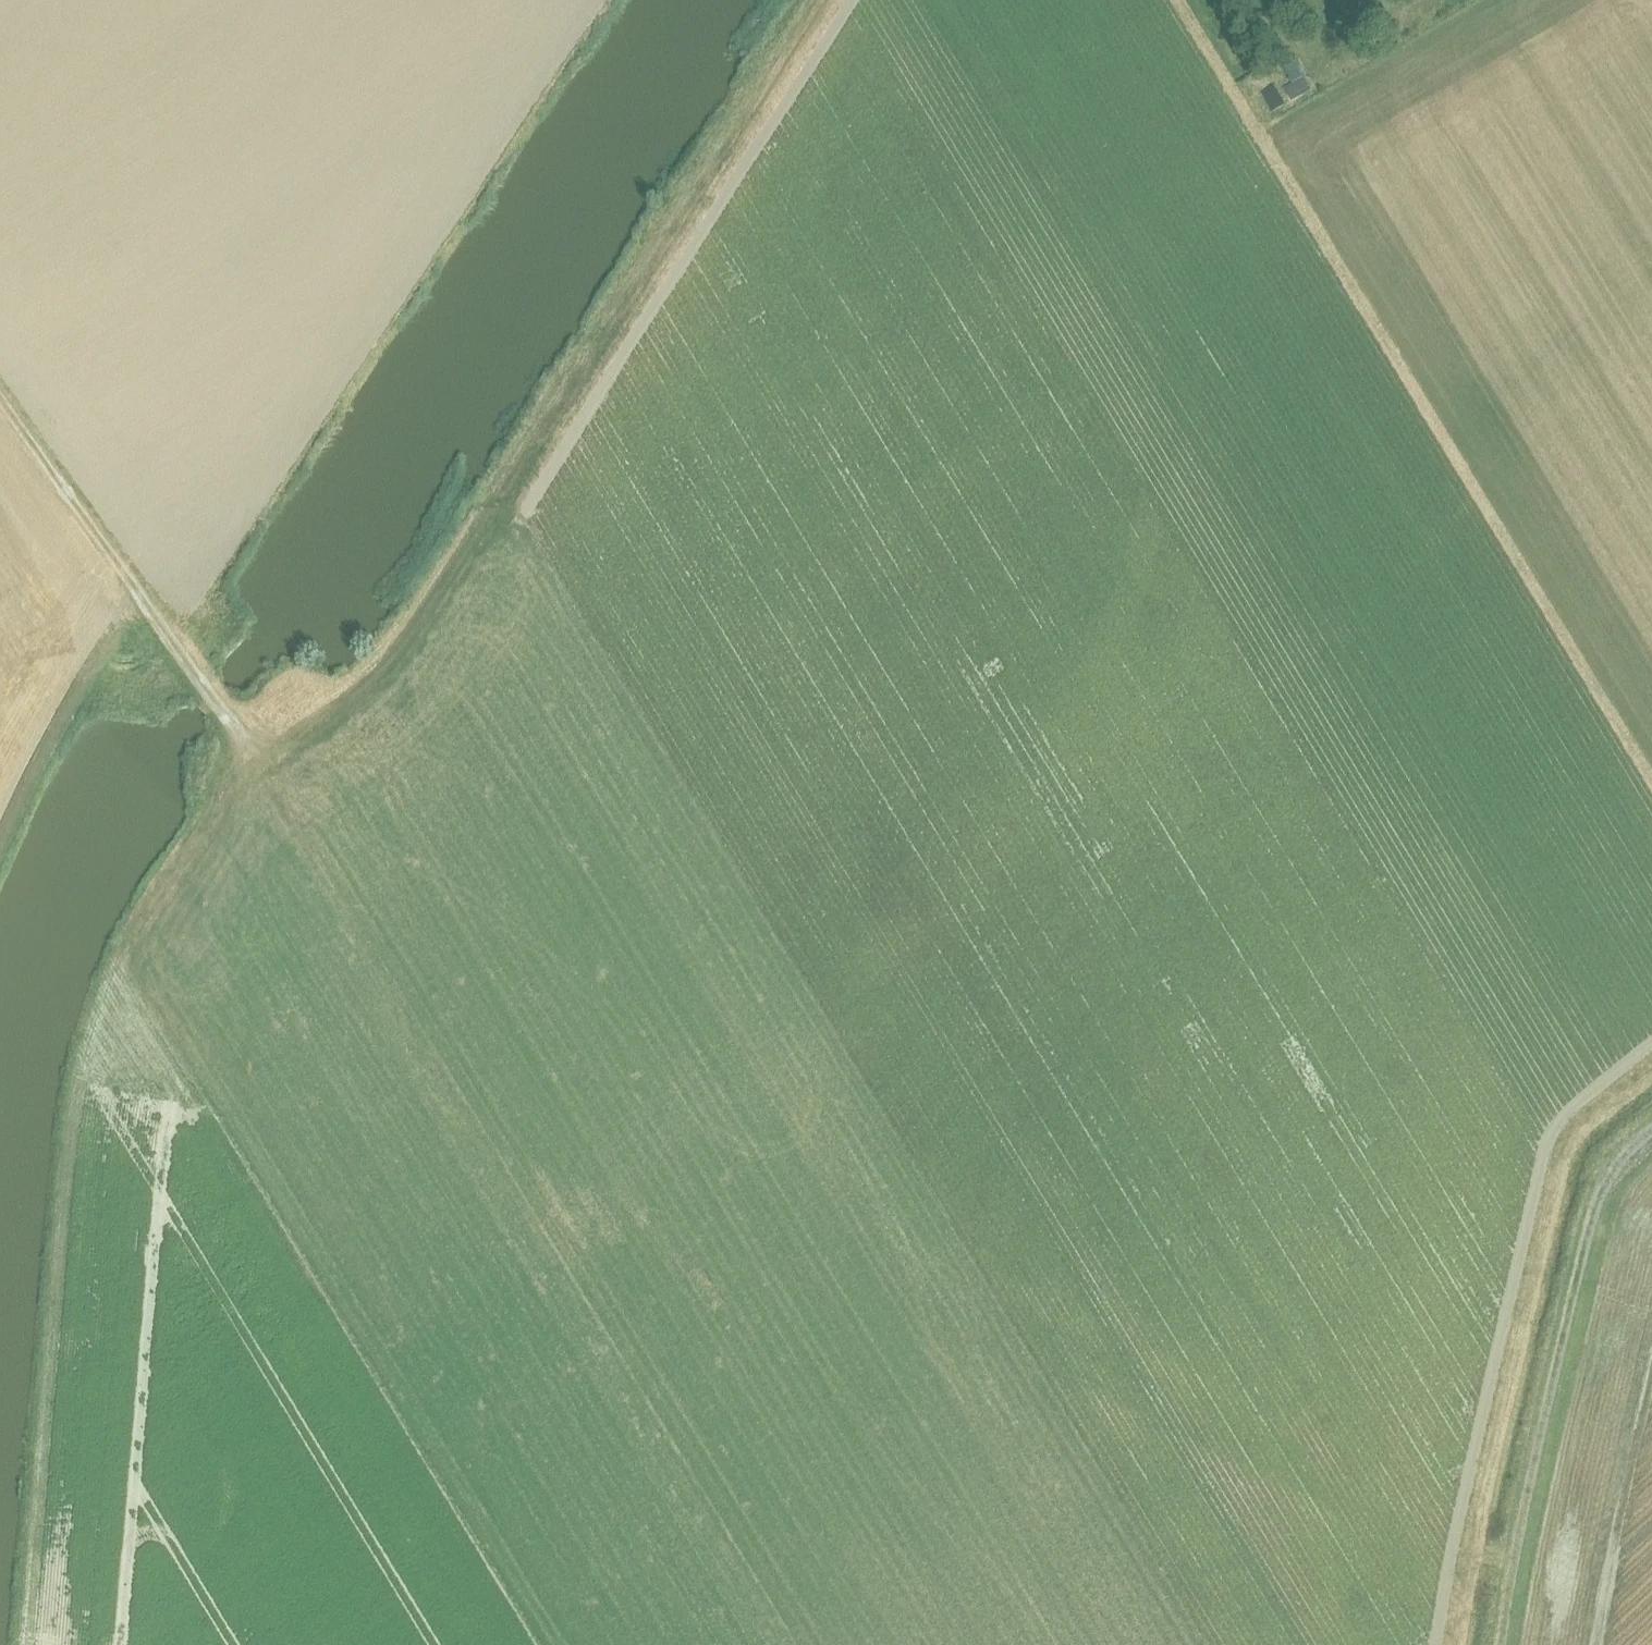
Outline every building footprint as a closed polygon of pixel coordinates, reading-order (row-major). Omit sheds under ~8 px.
[(1296,62),(1283,68),(1290,82),(1302,76),(1296,62)]
